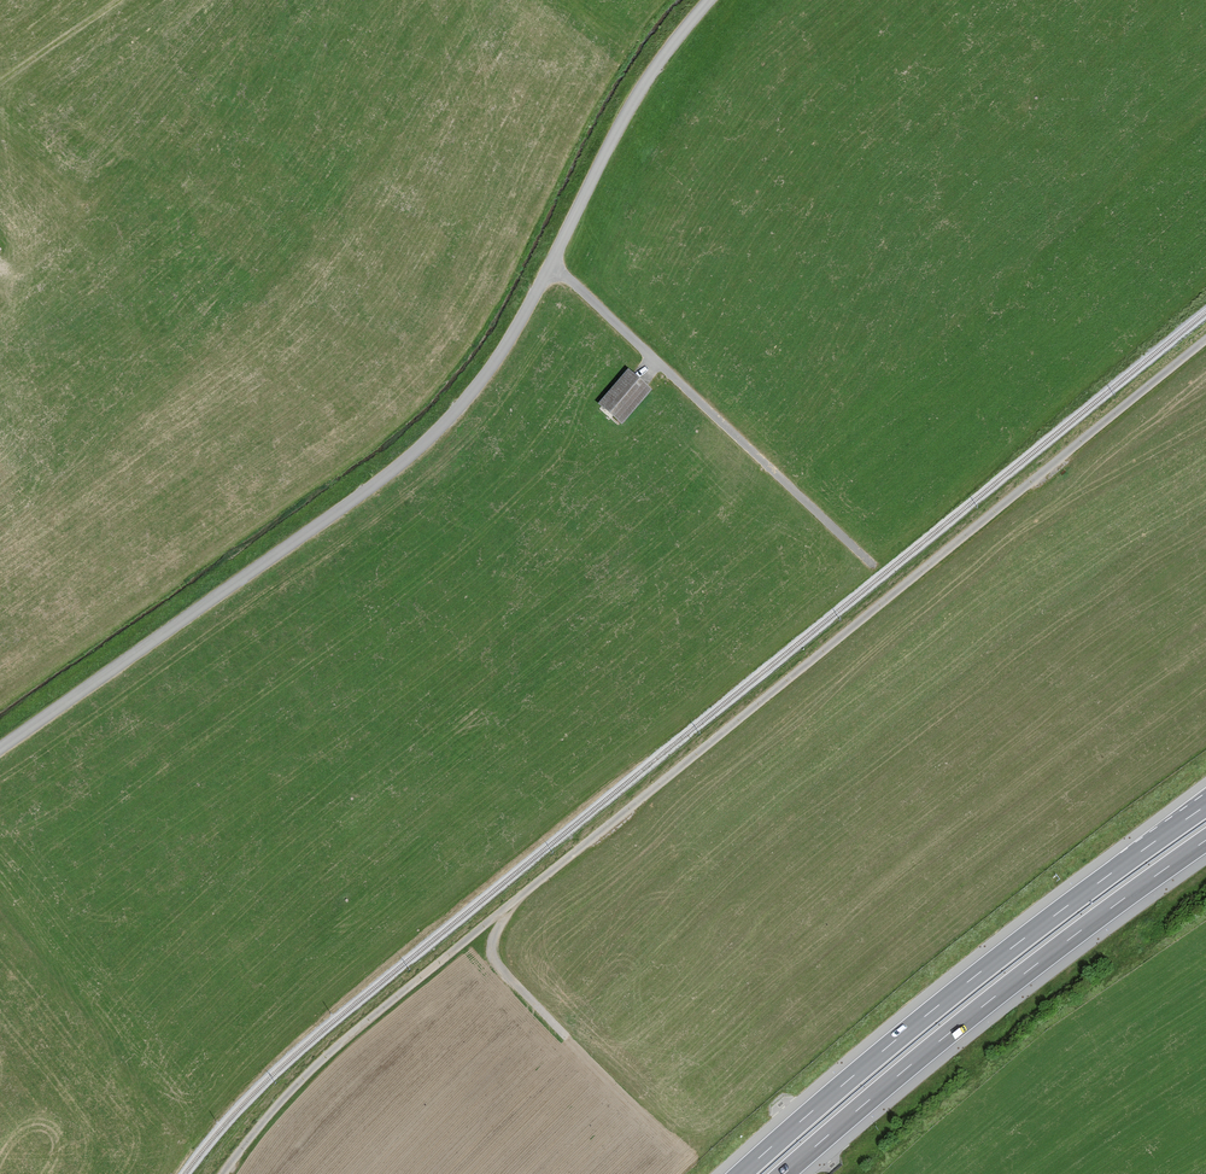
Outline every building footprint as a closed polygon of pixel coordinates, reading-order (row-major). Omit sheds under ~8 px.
[(621,423),(650,392),(631,374),(602,406),(621,423)]
